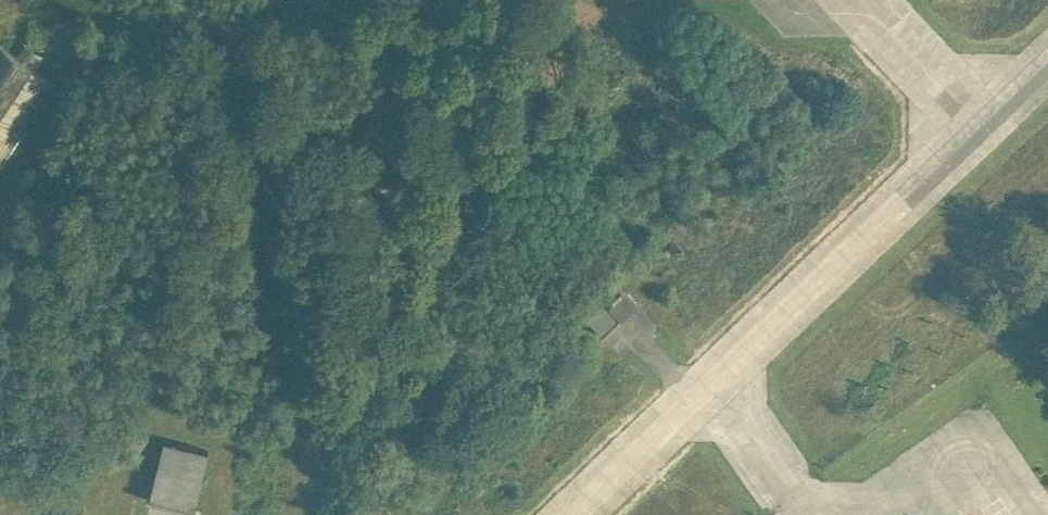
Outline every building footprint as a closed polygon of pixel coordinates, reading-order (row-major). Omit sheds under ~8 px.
[(601,334),(603,336),(622,319),(620,316),(617,316),(599,297),(583,312),(601,331),(601,334)] [(148,496),(147,499),(151,500),(193,511),(196,511),(197,508),(196,506),(209,451),(164,439),(150,494),(148,496)]
